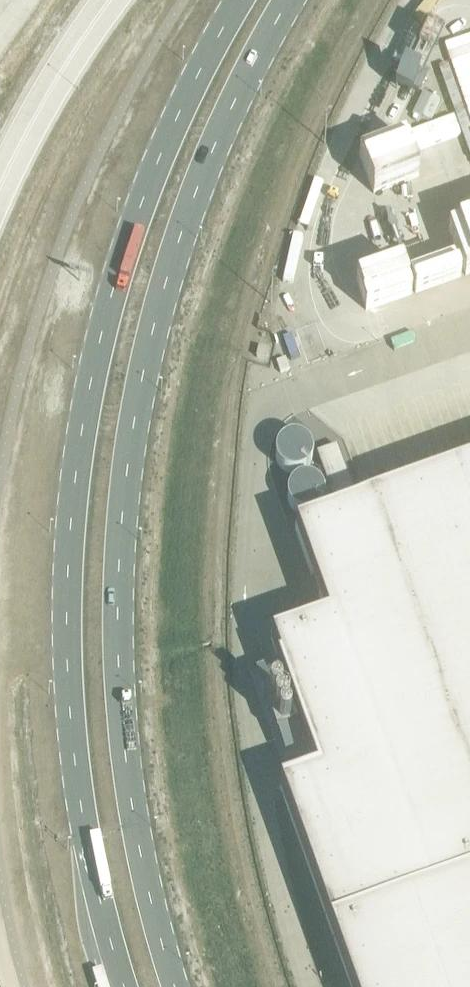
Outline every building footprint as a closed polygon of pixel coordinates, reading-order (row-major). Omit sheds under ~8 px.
[(337,447),(317,454),(335,506),(356,498),(337,447)] [(271,639),(279,662),(276,663),(315,773),(279,786),(351,986),(469,986),(469,466),(366,503),(284,532),(316,623),(271,639)]
